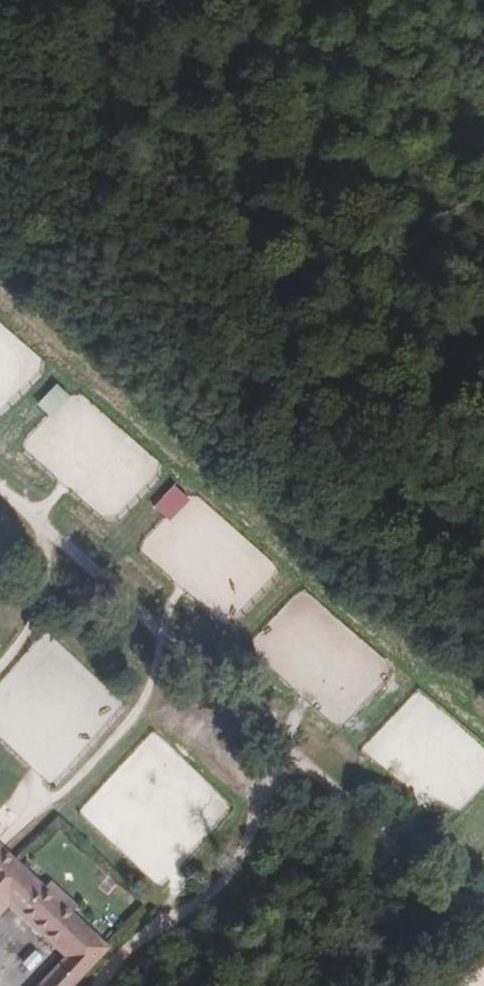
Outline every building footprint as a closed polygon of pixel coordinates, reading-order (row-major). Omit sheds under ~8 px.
[(49,418),(68,397),(54,384),(34,404),(49,418)] [(105,950),(0,852),(0,912),(8,904),(67,959),(41,985),(71,985),(105,950)]
